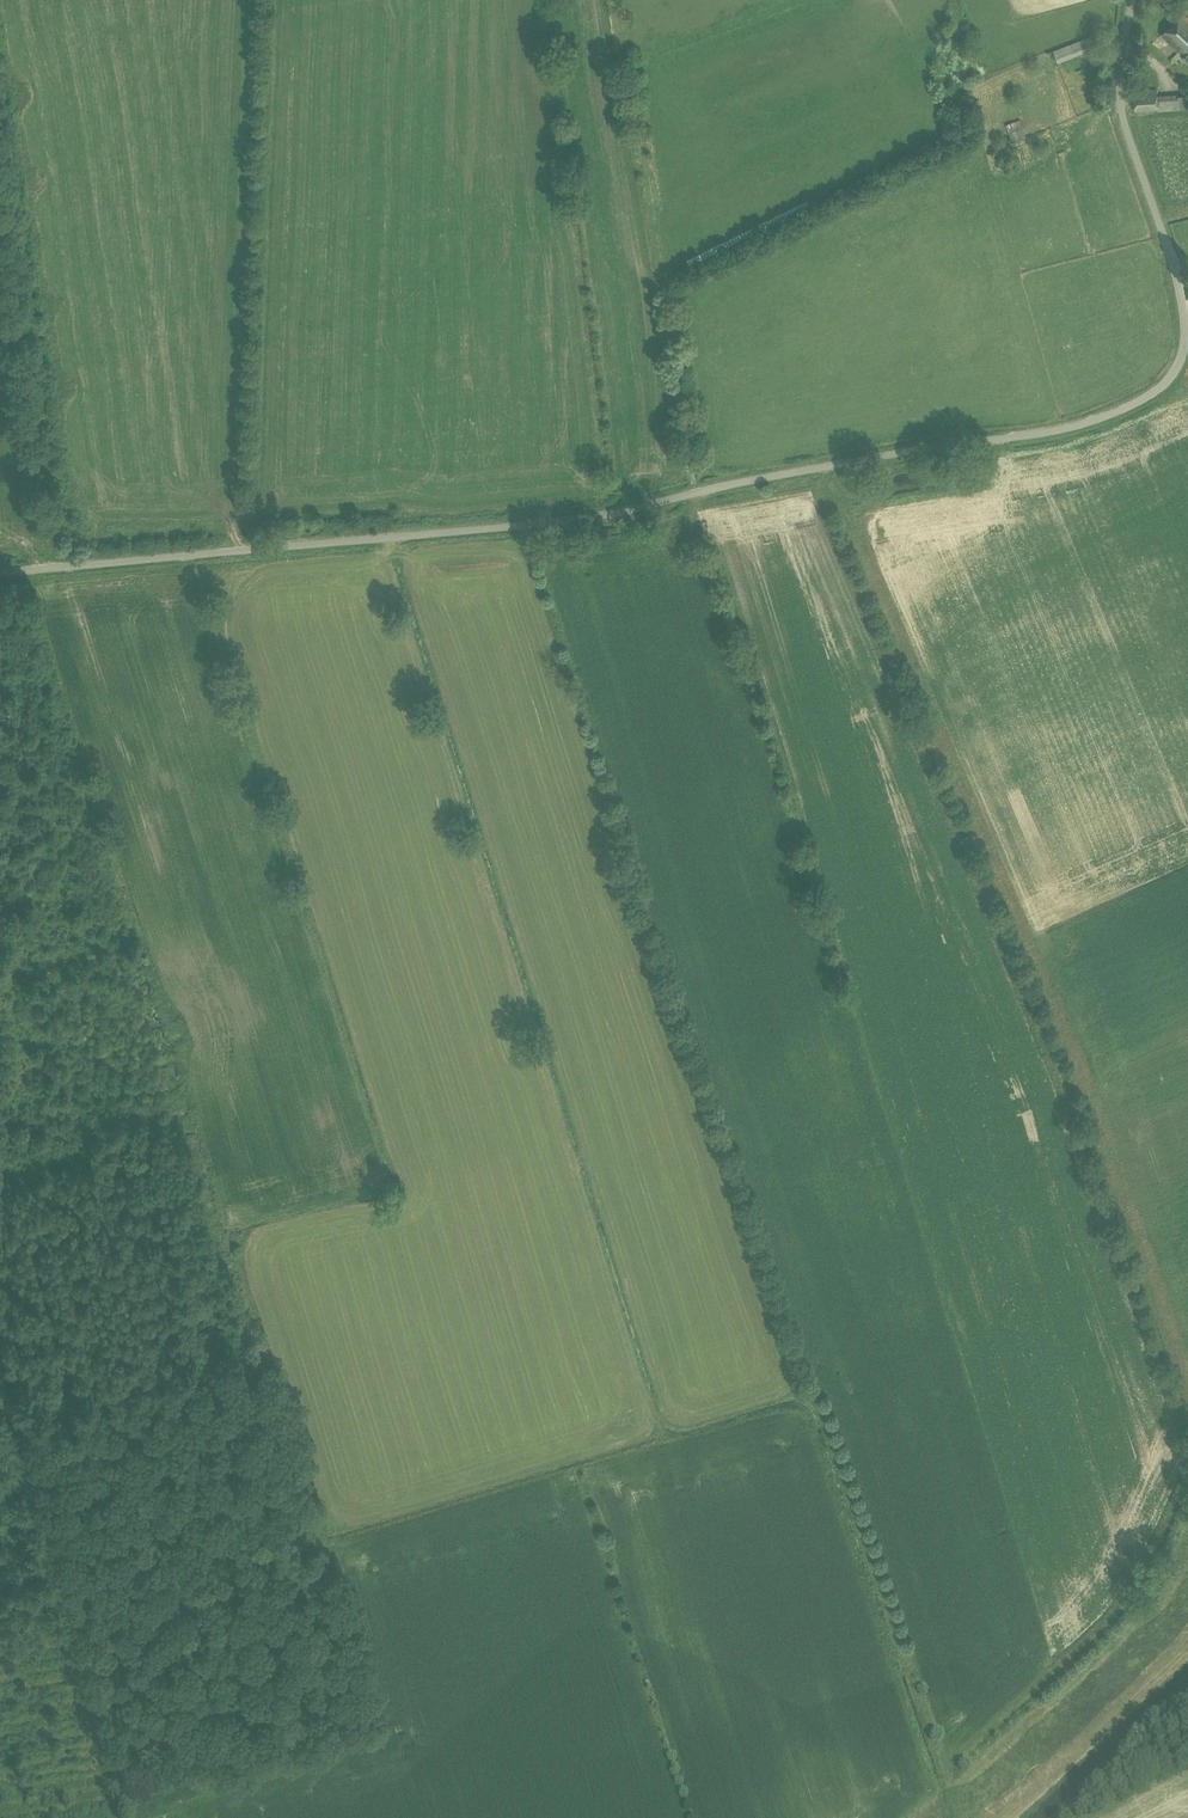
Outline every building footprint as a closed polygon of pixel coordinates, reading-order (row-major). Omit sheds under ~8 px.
[(1187,63),(1187,16),(1184,12),(1161,35),(1187,63)] [(1053,50),(1057,63),(1092,49),(1087,38),(1053,50)] [(1157,110),(1157,95),(1157,89),(1133,90),(1135,111),(1157,110)] [(1157,95),(1157,110),(1157,111),(1187,109),(1187,95),(1178,95),(1178,94),(1157,95)] [(1006,124),(1009,132),(1023,128),(1023,127),(1020,119),(1006,124)] [(1023,128),(1009,132),(1011,142),(1026,137),(1023,128)]
